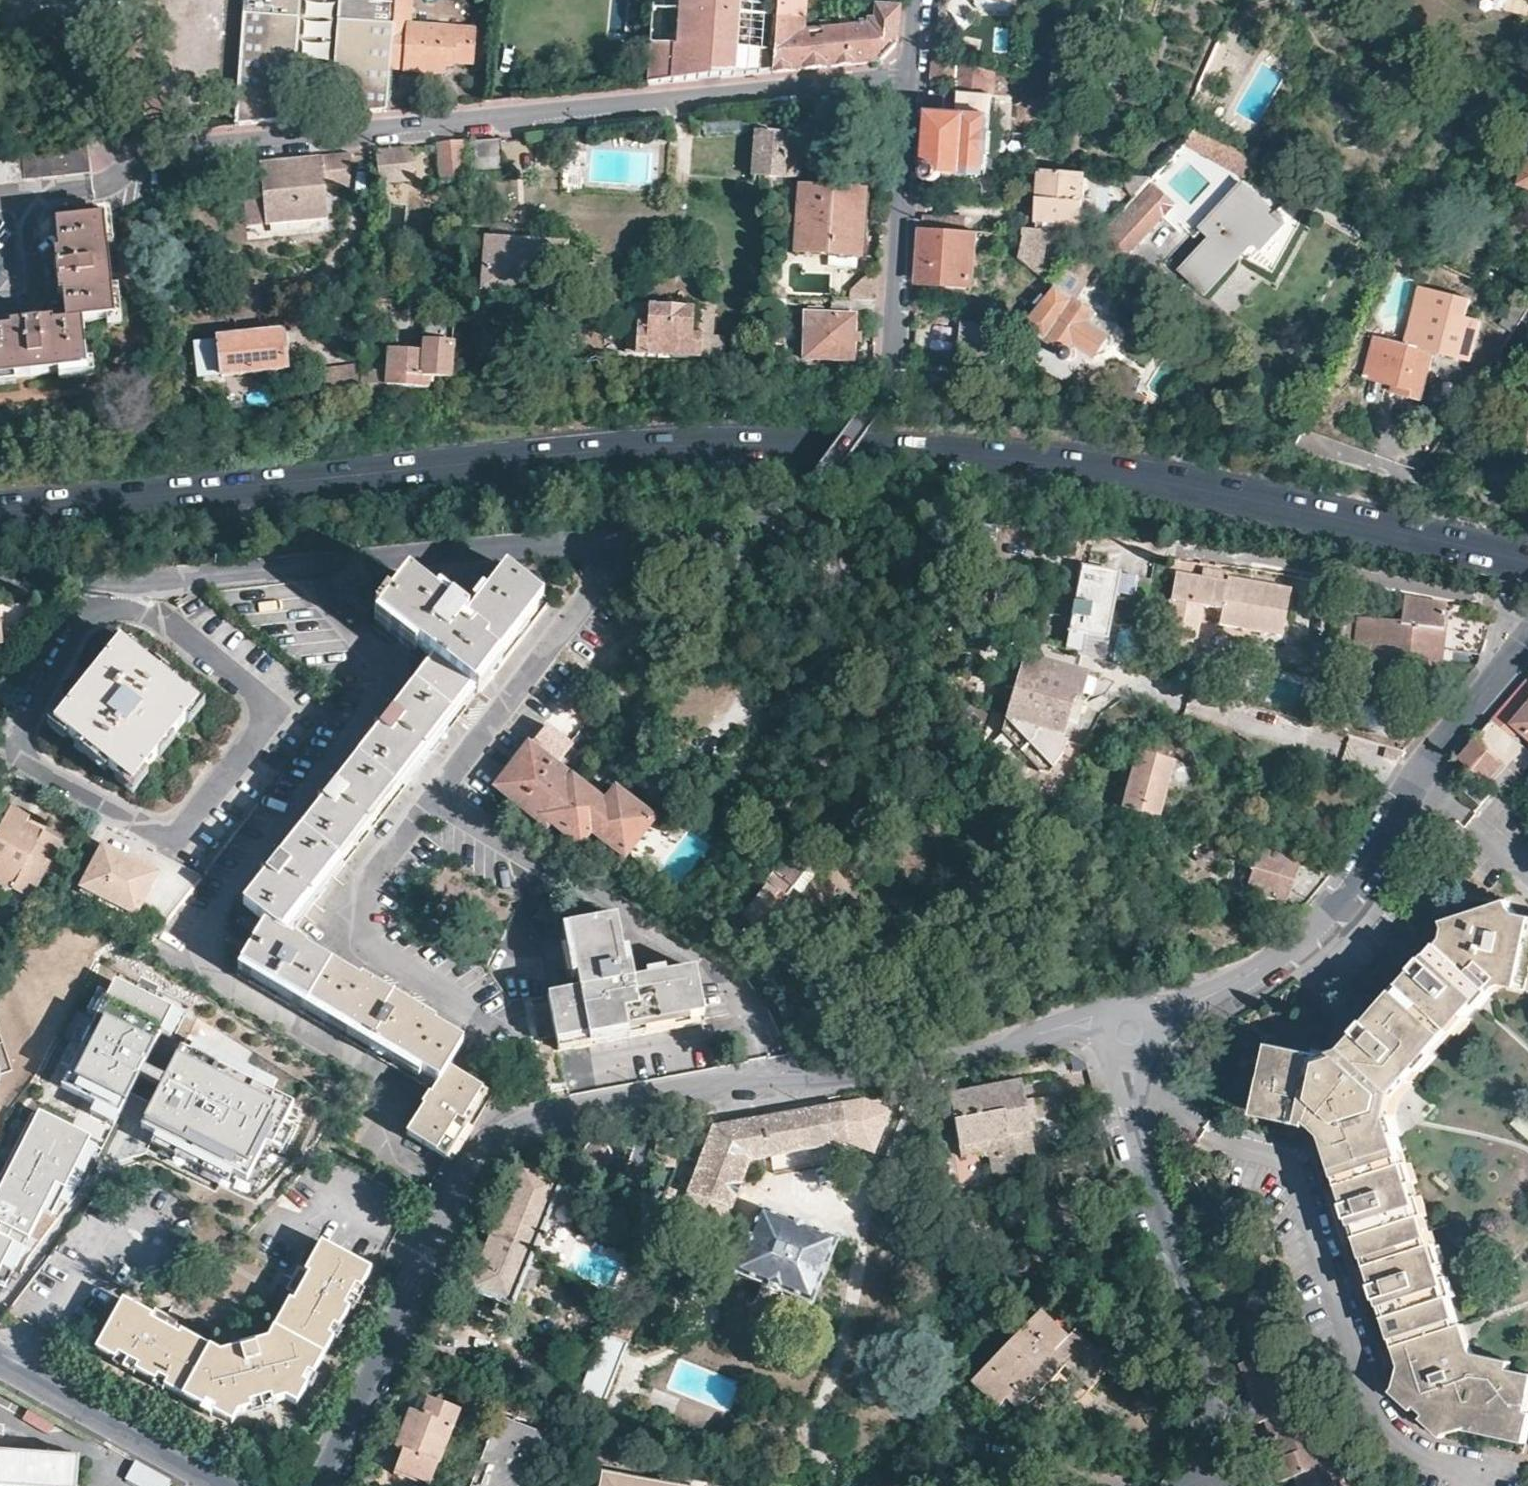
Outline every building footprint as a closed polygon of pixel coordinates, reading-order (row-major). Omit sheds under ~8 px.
[(232,126),(290,120),(299,0),(240,0),(232,126)] [(386,110),(389,67),(394,1),(387,0),(338,0),(329,115),(386,110)] [(389,67),(403,68),(405,69),(442,72),(449,69),(451,61),(469,62),(472,30),(409,24),(411,0),(394,0),(394,1),(389,67)] [(644,85),(660,83),(659,74),(670,73),(671,82),(698,79),(770,72),(775,17),(776,0),(650,0),(644,85)] [(775,17),(803,14),(804,0),(776,0),(775,17)] [(976,3),(980,9),(1007,11),(1012,6),(1013,0),(976,0),(976,3)] [(1035,15),(1037,0),(1027,0),(1026,14),(1035,15)] [(860,63),(870,62),(867,21),(858,22),(857,9),(847,10),(850,64),(860,63)] [(896,29),(897,9),(875,9),(874,20),(873,21),(867,21),(870,62),(880,61),(886,54),(895,45),(896,29)] [(837,65),(850,64),(847,10),(839,10),(839,28),(829,29),(828,20),(824,21),(824,66),(837,65)] [(775,17),(770,72),(788,70),(799,69),(802,32),(802,21),(803,14),(775,17)] [(802,32),(799,69),(811,67),(824,66),(824,21),(817,22),(817,31),(802,32)] [(1023,75),(1029,77),(1032,51),(1025,50),(1023,75)] [(927,151),(925,180),(938,181),(942,177),(966,179),(966,183),(986,184),(989,154),(991,154),(993,131),(990,130),(995,68),(951,57),(934,52),(933,79),(961,81),(958,113),(930,111),(927,151)] [(660,83),(671,82),(670,73),(659,74),(660,83)] [(817,125),(789,116),(788,125),(785,166),(801,167),(802,146),(817,125)] [(774,177),(784,177),(785,166),(788,125),(757,123),(752,176),(758,176),(757,189),(774,190),(774,177)] [(1257,163),(1196,130),(1176,151),(1207,168),(1215,156),(1250,175),(1257,163)] [(569,132),(560,132),(561,140),(569,139),(569,132)] [(466,141),(464,171),(495,173),(498,138),(466,141)] [(461,173),(460,142),(439,144),(440,174),(461,173)] [(86,172),(83,145),(36,149),(38,176),(86,172)] [(413,147),(382,150),(385,182),(420,178),(417,146),(413,147)] [(21,151),(24,177),(38,176),(36,149),(21,151)] [(24,177),(21,151),(0,153),(0,180),(24,177)] [(269,161),(259,162),(265,223),(327,218),(325,187),(349,184),(351,153),(269,161)] [(1081,223),(1086,174),(1042,171),(1037,221),(1081,223)] [(1184,195),(1157,172),(1150,179),(1083,252),(1108,275),(1131,252),(1130,251),(1163,216),(1163,217),(1184,195)] [(1272,272),(1303,216),(1285,201),(1274,211),(1241,184),(1200,229),(1209,238),(1180,271),(1204,293),(1239,255),(1272,272)] [(858,256),(862,191),(800,188),(796,242),(792,242),(790,259),(803,259),(804,259),(805,254),(858,256)] [(80,321),(113,317),(102,217),(53,222),(56,251),(53,251),(54,265),(48,266),(49,284),(56,283),(56,296),(61,296),(64,324),(52,325),(52,321),(39,322),(39,317),(21,318),(22,322),(22,323),(22,324),(21,324),(20,325),(9,325),(9,329),(8,330),(0,331),(0,378),(85,369),(80,321)] [(976,231),(922,226),(918,286),(972,289),(976,231)] [(1026,227),(1022,266),(1048,269),(1052,229),(1026,227)] [(529,290),(561,292),(564,244),(483,240),(481,287),(494,288),(502,288),(529,290)] [(1085,258),(1081,254),(1067,270),(1071,273),(1085,258)] [(874,271),(863,271),(845,288),(845,298),(872,299),(874,271)] [(1471,300),(1418,286),(1403,343),(1374,335),(1362,379),(1391,386),(1423,394),(1435,353),(1471,363),(1482,320),(1467,316),(1471,300)] [(1107,333),(1090,322),(1095,315),(1058,287),(1029,324),(1065,351),(1066,353),(1068,355),(1070,356),(1073,355),(1075,353),(1075,351),(1074,349),(1073,347),(1076,343),(1093,354),(1107,333)] [(529,290),(502,288),(501,301),(528,303),(529,290)] [(845,298),(833,298),(832,309),(853,310),(853,315),(875,316),(877,300),(872,299),(845,298)] [(1527,309),(1516,303),(1502,323),(1513,330),(1527,309)] [(709,337),(711,309),(629,305),(626,352),(697,356),(698,337),(709,337)] [(852,359),(853,315),(804,313),(803,357),(852,359)] [(430,374),(450,374),(454,316),(443,316),(442,335),(421,337),(419,338),(419,348),(385,350),(385,386),(428,385),(429,383),(430,374)] [(1021,324),(962,318),(958,356),(991,360),(1021,324)] [(285,370),(282,332),(217,337),(217,340),(193,342),(196,376),(232,374),(285,370)] [(320,401),(360,395),(361,376),(362,365),(316,372),(319,394),(317,394),(317,399),(320,398),(320,401)] [(360,395),(360,399),(376,399),(377,371),(370,371),(370,377),(361,376),(360,395)] [(1423,394),(1391,386),(1389,392),(1422,401),(1423,394)] [(287,936),(548,600),(504,566),(466,615),(450,602),(445,607),(407,577),(388,600),(385,598),(374,612),(378,616),(374,622),(413,652),(417,649),(431,660),(405,692),(388,713),(384,710),(372,725),(377,729),(345,769),(334,784),(329,781),(316,798),(320,802),(289,843),(278,858),(272,855),(259,871),(264,875),(242,903),(264,921),(234,972),(432,1090),(429,1096),(426,1095),(420,1105),(422,1107),(407,1133),(452,1158),(486,1090),(447,1066),(462,1041),(434,1024),(435,1022),(360,977),(359,979),(306,947),(306,945),(292,936),(290,938),(287,936)] [(1109,637),(1116,599),(1134,602),(1139,577),(1090,568),(1082,609),(1075,608),(1069,642),(1085,646),(1087,633),(1109,637)] [(1281,634),(1290,590),(1228,578),(1226,582),(1176,573),(1162,646),(1193,652),(1202,606),(1221,609),(1219,623),(1281,634)] [(1443,631),(1447,604),(1405,597),(1401,625),(1362,620),(1361,620),(1360,620),(1356,657),(1439,667),(1443,631)] [(1452,653),(1480,656),(1488,628),(1454,624),(1450,651),(1450,652),(1451,652),(1451,653),(1452,653)] [(164,745),(196,705),(120,642),(54,721),(131,784),(164,745)] [(1078,700),(1086,672),(1023,652),(999,730),(1040,772),(1050,775),(1061,752),(1064,740),(1060,739),(1065,720),(1075,723),(1081,701),(1078,700)] [(1086,672),(1078,700),(1081,701),(1084,702),(1100,675),(1086,672)] [(1527,682),(1493,719),(1513,736),(1514,736),(1522,727),(1527,732),(1527,682)] [(528,748),(551,766),(583,725),(560,707),(528,748)] [(1459,759),(1504,795),(1527,768),(1503,747),(1513,736),(1493,719),(1459,759)] [(1156,815),(1171,762),(1170,762),(1170,761),(1169,760),(1169,759),(1173,746),(1144,738),(1140,751),(1138,751),(1132,768),(1124,765),(1119,782),(1128,785),(1122,804),(1156,815)] [(548,818),(576,784),(551,766),(528,748),(498,786),(545,822),(548,818)] [(604,806),(576,784),(548,818),(578,841),(589,829),(624,856),(650,821),(616,794),(607,806),(606,806),(605,807),(604,806)] [(9,805),(0,822),(0,880),(12,886),(13,885),(30,894),(60,839),(42,830),(38,837),(21,829),(25,821),(28,815),(9,805)] [(38,837),(42,830),(25,821),(21,829),(38,837)] [(133,913),(155,873),(102,844),(80,884),(133,913)] [(1285,903),(1299,864),(1259,851),(1254,867),(1246,889),(1285,903)] [(794,893),(812,869),(793,852),(774,876),(771,873),(743,909),(746,911),(738,920),(759,937),(794,893)] [(62,875),(67,867),(58,862),(53,870),(62,875)] [(1234,885),(1246,889),(1254,867),(1241,862),(1234,885)] [(1333,877),(1303,868),(1290,904),(1306,909),(1309,906),(1333,877)] [(818,874),(812,869),(794,893),(800,897),(818,874)] [(1385,1112),(1387,1099),(1491,985),(1501,983),(1527,988),(1527,923),(1516,921),(1507,913),(1503,905),(1446,924),(1449,935),(1447,944),(1343,1057),(1335,1061),(1332,1060),(1333,1056),(1285,1046),(1277,1079),(1271,1078),(1264,1107),(1316,1120),(1324,1127),(1404,1376),(1402,1388),(1397,1394),(1441,1433),(1447,1427),(1449,1426),(1451,1425),(1453,1425),(1455,1425),(1517,1437),(1519,1436),(1527,1396),(1521,1394),(1525,1377),(1472,1365),(1463,1358),(1385,1112)] [(550,1017),(553,1035),(557,1050),(704,1023),(695,970),(694,967),(635,979),(632,965),(626,966),(617,917),(562,926),(567,952),(571,975),(576,975),(579,989),(547,995),(550,1017)] [(179,1004),(123,977),(67,1080),(129,1111),(144,1079),(148,1068),(179,1004)] [(536,1039),(553,1035),(550,1017),(532,1021),(536,1039)] [(283,1106),(183,1056),(170,1081),(164,1089),(161,1096),(147,1120),(190,1140),(193,1134),(252,1163),(283,1106)] [(170,1081),(148,1068),(144,1079),(164,1089),(170,1081)] [(1037,1131),(1022,1081),(955,1101),(969,1152),(1005,1143),(1014,1174),(1046,1165),(1036,1132),(1037,1131)] [(872,1150),(889,1110),(865,1099),(713,1126),(678,1222),(717,1237),(746,1158),(849,1141),(872,1150)] [(46,1107),(0,1197),(0,1268),(13,1237),(24,1242),(29,1234),(33,1236),(43,1213),(54,1217),(96,1132),(46,1107)] [(615,1160),(615,1152),(611,1144),(604,1139),(594,1138),(585,1141),(579,1149),(578,1159),(582,1169),(592,1174),(602,1174),(611,1168),(615,1160)] [(491,1238),(532,1254),(561,1181),(521,1164),(499,1217),(497,1217),(494,1218),(492,1219),(490,1220),(488,1223),(486,1226),(486,1230),(487,1234),(489,1237),(491,1238)] [(812,1303),(839,1239),(761,1207),(735,1270),(812,1303)] [(510,1307),(532,1254),(491,1238),(471,1290),(510,1307)] [(374,1268),(324,1242),(309,1271),(314,1274),(298,1303),(293,1302),(281,1328),(329,1353),(338,1338),(331,1332),(337,1323),(344,1325),(354,1306),(347,1304),(360,1284),(364,1285),(374,1268)] [(155,1317),(127,1302),(100,1352),(117,1359),(115,1365),(136,1377),(140,1373),(159,1382),(155,1388),(166,1394),(169,1390),(185,1397),(213,1348),(186,1334),(183,1338),(151,1322),(155,1317)] [(1124,1367),(1088,1329),(1081,1336),(1056,1310),(987,1376),(1013,1403),(1021,1396),(1035,1410),(1078,1367),(1101,1390),(1124,1367)] [(176,1318),(168,1314),(162,1325),(171,1330),(176,1321),(177,1320),(176,1319),(176,1318)] [(295,1403),(328,1357),(279,1330),(273,1341),(263,1345),(231,1353),(223,1354),(215,1350),(187,1399),(229,1422),(236,1412),(245,1409),(282,1399),(284,1398),(295,1403)] [(625,1343),(607,1335),(578,1401),(596,1409),(625,1343)] [(1267,1420),(1307,1404),(1302,1390),(1298,1392),(1288,1367),(1285,1368),(1277,1349),(1243,1363),(1259,1407),(1255,1409),(1261,1422),(1267,1420)] [(573,1412),(491,1382),(480,1412),(553,1439),(536,1482),(545,1485),(573,1412)] [(430,1484),(459,1409),(428,1397),(421,1415),(410,1410),(395,1447),(401,1450),(394,1470),(430,1484)] [(1330,1463),(1307,1404),(1267,1420),(1282,1457),(1275,1459),(1284,1481),(1297,1475),(1330,1463)] [(538,1444),(540,1439),(495,1422),(493,1427),(538,1444)] [(493,1427),(471,1485),(522,1485),(538,1444),(493,1427)] [(0,1453),(0,1485),(75,1485),(78,1458),(0,1453)] [(734,1485),(670,1473),(671,1464),(652,1460),(650,1472),(667,1475),(665,1485),(600,1474),(598,1485),(734,1485)] [(1339,1460),(1330,1463),(1297,1475),(1301,1485),(1349,1485),(1339,1460)] [(134,1461),(125,1478),(139,1485),(166,1485),(170,1480),(134,1461)]
